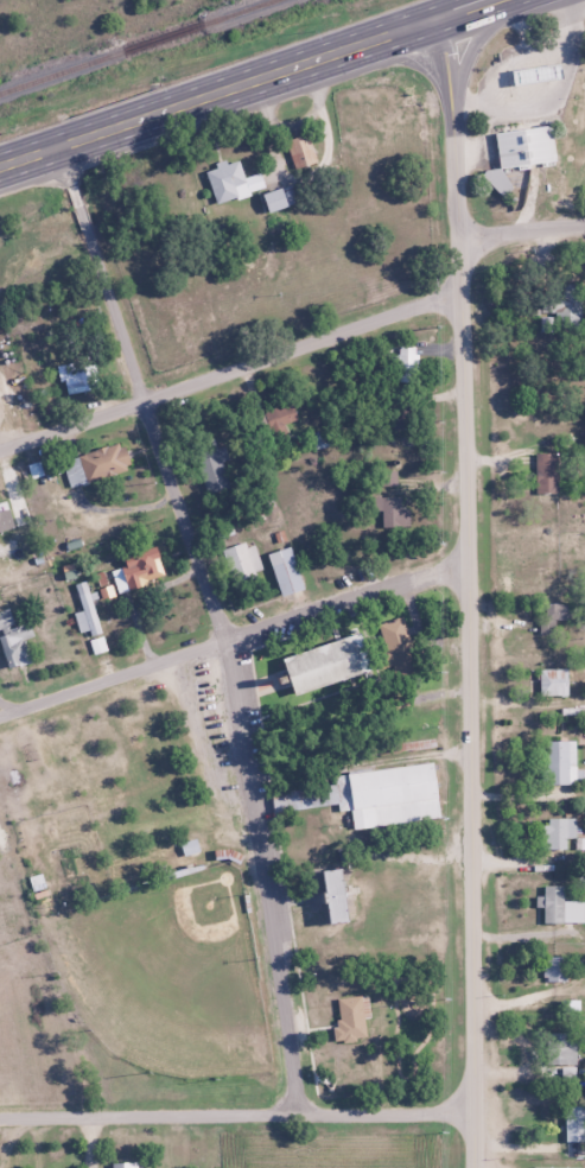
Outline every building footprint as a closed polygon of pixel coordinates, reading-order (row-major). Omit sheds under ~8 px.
[(510,71),(513,87),(561,77),(558,61),(510,71)] [(493,131),(497,167),(487,168),(489,194),(508,193),(505,166),(554,161),(551,125),(493,131)] [(297,139),(305,169),(326,163),(318,132),(297,139)] [(225,159),(228,165),(214,170),(227,204),(278,185),(271,167),(255,173),(249,157),(239,161),(236,155),(225,159)] [(271,193),(278,212),(299,205),(298,202),(305,199),(299,183),(271,193)] [(286,204),(281,188),(261,193),(266,209),(286,204)] [(557,316),(575,316),(575,299),(557,299),(557,316)] [(62,391),(86,392),(87,365),(63,364),(62,391)] [(256,418),(266,438),(299,421),(289,401),(256,418)] [(69,487),(130,470),(123,443),(62,459),(69,487)] [(223,448),(197,451),(203,488),(228,485),(223,448)] [(557,494),(557,452),(535,452),(535,494),(557,494)] [(408,509),(400,509),(400,496),(380,496),(380,526),(408,526),(408,509)] [(256,581),(254,571),(261,569),(255,541),(224,548),(232,586),(256,581)] [(268,551),(278,596),(301,590),(291,546),(268,551)] [(111,570),(118,592),(165,576),(155,547),(118,559),(121,567),(111,570)] [(569,619),(570,580),(543,580),(543,632),(555,632),(555,619),(569,619)] [(79,635),(99,631),(89,581),(75,583),(81,610),(74,612),(79,635)] [(13,624),(9,609),(0,612),(0,628),(13,624)] [(34,636),(30,624),(0,632),(0,641),(7,669),(30,663),(24,639),(34,636)] [(370,672),(360,634),(280,655),(290,693),(370,672)] [(538,695),(567,695),(567,668),(538,668),(538,695)] [(574,765),(574,741),(546,741),(546,784),(568,784),(568,765),(574,765)] [(338,805),(339,811),(351,809),(353,828),(439,818),(432,762),(334,775),(335,784),(271,792),(274,812),(338,805)] [(566,849),(566,838),(575,838),(575,818),(542,818),(542,849),(566,849)] [(181,839),(183,854),(197,853),(196,838),(181,839)] [(320,871),(324,924),(345,922),(340,869),(320,871)] [(563,901),(563,886),(541,885),(541,905),(543,905),(543,923),(584,923),(584,901),(563,901)] [(543,956),(543,981),(566,981),(566,956),(543,956)] [(364,1034),(364,1018),(368,1018),(368,989),(341,989),(341,1034),(364,1034)] [(548,1035),(548,1064),(575,1064),(575,1035),(548,1035)] [(566,1141),(583,1141),(583,1106),(566,1106),(566,1141)]
